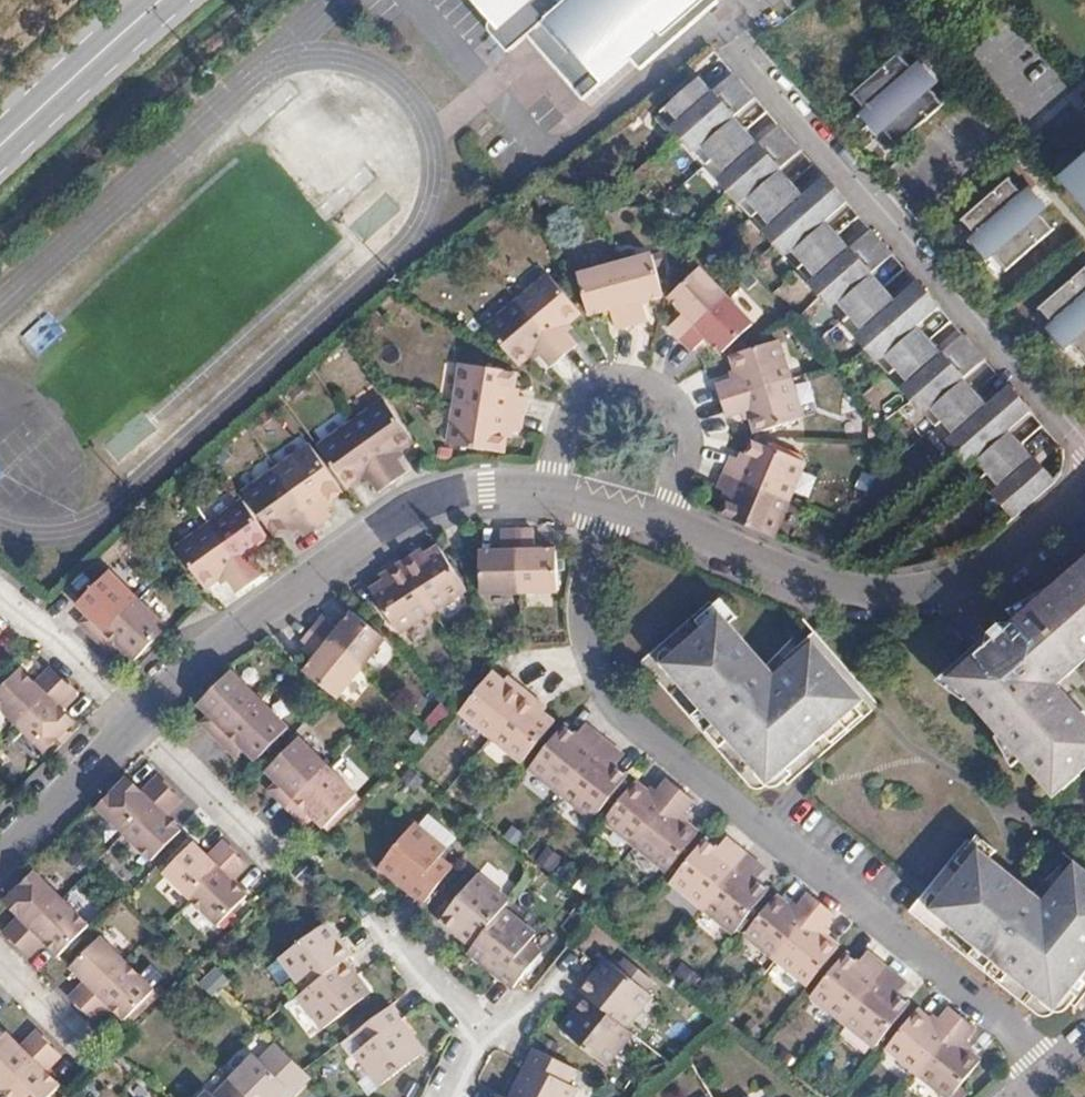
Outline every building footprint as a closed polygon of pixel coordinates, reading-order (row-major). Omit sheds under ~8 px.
[(500,0),(496,14),(495,31),(506,43),(524,28),(580,91),(629,49),(640,61),(710,0),(500,0)] [(1017,507),(1059,472),(1013,421),(1034,403),(1013,379),(993,397),(968,369),(989,350),(966,325),(945,343),(922,317),(942,298),(921,274),(900,292),(876,265),(897,246),(874,220),(853,238),(828,209),(849,191),(828,167),(808,185),(784,158),(804,140),(782,115),(762,133),(738,107),(759,88),(737,63),(717,81),(705,68),(671,98),(683,111),(677,116),(689,130),(699,143),(706,138),(728,163),(722,168),(746,195),(751,190),(773,215),(768,221),(791,246),(796,242),(818,267),(813,273),(837,299),(843,294),(866,321),(861,326),(872,338),(884,352),(889,348),(911,373),(905,378),(929,405),(935,399),(956,424),(950,430),(974,457),(980,452),(1002,477),(996,482),(1017,507)] [(931,172),(978,131),(963,115),(935,84),(888,124),(905,143),(897,150),(907,161),(914,154),(931,172)] [(1072,163),(1084,175),(1084,151),(1072,163)] [(1057,220),(1012,170),(966,212),(983,231),(975,238),(986,251),(994,244),(1009,261),(1057,220)] [(650,243),(613,254),(630,313),(646,309),(642,296),(640,288),(652,284),(660,282),(650,243)] [(1038,293),(1054,310),(1046,317),(1057,330),(1065,323),(1084,345),(1084,251),(1038,293)] [(608,295),(610,305),(614,318),(630,313),(613,254),(577,264),(587,302),(596,299),(608,295)] [(685,302),(678,308),(669,317),(680,329),(725,287),(699,259),(670,286),(678,295),(685,302)] [(543,264),(513,289),(560,344),(573,334),(564,323),(558,316),(566,309),(576,301),(543,264)] [(654,293),(652,284),(640,288),(642,296),(654,293)] [(751,314),(725,287),(680,329),(691,341),(701,331),(708,325),(716,334),(723,341),(751,314)] [(515,352),(524,344),(532,338),(538,346),(546,356),(560,344),(513,289),(483,314),(515,352)] [(608,295),(596,299),(599,309),(610,305),(608,295)] [(672,301),(678,308),(685,302),(678,295),(672,301)] [(572,316),(566,309),(558,316),(564,323),(572,316)] [(21,336),(39,355),(64,332),(47,313),(21,336)] [(708,325),(701,331),(709,341),(716,334),(708,325)] [(715,379),(720,393),(789,371),(777,334),(731,348),(735,361),(738,371),(729,374),(715,379)] [(532,338),(524,344),(530,352),(538,346),(532,338)] [(459,355),(451,394),(518,405),(521,388),(516,387),(508,385),(510,376),(512,364),(459,355)] [(738,371),(735,361),(726,364),(729,374),(738,371)] [(789,371),(720,393),(725,410),(738,406),(748,402),(751,412),(754,423),(800,410),(789,371)] [(518,377),(510,376),(508,385),(516,387),(518,377)] [(349,414),(391,473),(407,462),(399,450),(393,443),(402,437),(412,431),(384,391),(349,414)] [(518,405),(451,394),(443,434),(497,444),(499,433),(501,423),(509,424),(514,425),(518,405)] [(748,402),(738,406),(741,415),(751,412),(748,402)] [(391,473),(349,414),(318,435),(347,475),(357,469),(365,463),(370,470),(378,482),(391,473)] [(507,434),(509,424),(501,423),(499,433),(507,434)] [(730,445),(722,464),(785,490),(801,453),(751,431),(746,443),(743,451),(735,448),(730,445)] [(307,437),(275,460),(315,515),(331,504),(328,500),(323,493),(331,487),(338,482),(307,437)] [(407,445),(402,437),(393,443),(399,450),(407,445)] [(743,451),(746,443),(739,440),(735,448),(743,451)] [(315,515),(275,460),(245,481),(275,525),(284,519),(292,513),(297,521),(301,526),(315,515)] [(365,463),(357,469),(361,475),(370,470),(365,463)] [(785,490),(722,464),(715,481),(720,483),(728,486),(724,496),(719,507),(769,527),(785,490)] [(728,486),(720,483),(716,493),(724,496),(728,486)] [(323,493),(328,500),(336,494),(331,487),(323,493)] [(238,490),(207,512),(249,571),(262,562),(254,550),(248,543),(256,537),(266,531),(238,490)] [(249,571),(207,512),(174,536),(202,576),(213,567),(222,562),(227,569),(235,581),(249,571)] [(292,513),(284,519),(289,526),(297,521),(292,513)] [(517,519),(519,583),(560,581),(559,542),(548,542),(537,543),(537,534),(536,518),(517,519)] [(484,584),(519,583),(517,519),(504,519),(504,535),(504,544),(491,544),(483,545),(484,584)] [(548,533),(537,534),(537,543),(548,542),(548,533)] [(504,544),(504,535),(491,535),(491,544),(504,544)] [(262,545),(256,537),(248,543),(254,550),(262,545)] [(401,554),(431,600),(464,579),(439,539),(428,547),(420,552),(415,545),(401,554)] [(423,540),(415,545),(420,552),(428,547),(423,540)] [(990,632),(1013,658),(1005,665),(984,641),(950,671),(1040,773),(1064,752),(1076,764),(1084,756),(1084,723),(1080,717),(1084,712),(1084,709),(1056,677),(1084,650),(1084,548),(990,632)] [(393,569),(385,574),(373,583),(399,621),(431,600),(401,554),(389,562),(393,569)] [(110,632),(151,590),(120,562),(88,596),(100,607),(106,612),(98,621),(110,632)] [(222,562),(213,567),(219,575),(227,569),(222,562)] [(380,567),(385,574),(393,569),(389,562),(380,567)] [(221,603),(236,593),(226,579),(211,589),(221,603)] [(131,636),(136,641),(147,650),(180,616),(151,590),(110,632),(123,644),(131,636)] [(694,611),(700,618),(716,605),(726,616),(735,608),(719,590),(694,611)] [(322,607),(312,619),(360,658),(384,628),(353,603),(347,612),(340,621),(334,616),(322,607)] [(699,697),(727,729),(745,749),(753,742),(775,766),(863,692),(819,643),(796,664),(787,654),(773,665),(759,677),(751,667),(764,655),(726,616),(716,605),(700,618),(669,645),(689,668),(680,676),(699,697)] [(106,612),(100,607),(92,617),(98,621),(106,612)] [(340,607),(334,616),(340,621),(347,612),(340,607)] [(9,627),(0,617),(0,636),(9,627)] [(360,658),(312,619),(302,632),(313,641),(320,647),(313,656),(306,664),(335,687),(360,658)] [(811,634),(787,654),(796,664),(819,643),(811,634)] [(131,636),(123,644),(128,649),(136,641),(131,636)] [(320,647),(313,641),(306,650),(313,656),(320,647)] [(660,653),(680,676),(689,668),(669,645),(660,653)] [(773,665),(764,655),(751,667),(759,677),(773,665)] [(1,694),(28,722),(76,674),(62,660),(46,677),(31,662),(1,694)] [(460,707),(489,731),(529,681),(516,671),(513,674),(497,661),(460,707)] [(76,674),(28,722),(55,748),(85,716),(71,703),(88,685),(76,674)] [(207,737),(217,747),(259,705),(230,678),(198,712),(210,722),(216,728),(207,737)] [(529,681),(489,731),(523,758),(560,711),(541,696),(544,693),(529,681)] [(775,766),(767,773),(777,784),(870,701),(863,692),(775,766)] [(718,736),(727,729),(699,697),(690,704),(718,736)] [(436,732),(450,709),(439,702),(425,725),(436,732)] [(259,705),(217,747),(233,760),(241,751),(247,757),(258,767),(289,733),(259,705)] [(216,728),(210,722),(201,732),(207,737),(216,728)] [(531,765),(558,787),(599,737),(591,731),(583,741),(564,726),(531,765)] [(599,737),(558,787),(594,816),(627,775),(611,762),(618,753),(599,737)] [(287,812),(328,770),(297,741),(266,774),(278,785),(284,791),(275,801),(287,812)] [(767,773),(775,766),(753,742),(745,749),(767,773)] [(238,765),(247,757),(241,751),(233,760),(238,765)] [(1051,785),(1076,764),(1064,752),(1040,773),(1051,785)] [(357,796),(328,770),(287,812),(300,824),(309,815),(315,820),(325,830),(357,796)] [(126,841),(171,795),(166,791),(167,789),(155,776),(139,792),(123,777),(93,808),(126,841)] [(634,840),(677,788),(667,780),(654,797),(636,782),(606,818),(634,840)] [(269,795),(275,801),(284,791),(278,785),(269,795)] [(694,802),(677,788),(634,840),(669,869),(698,833),(680,818),(694,802)] [(179,804),(171,795),(126,841),(148,863),(178,831),(165,818),(179,804)] [(309,815),(300,824),(306,829),(315,820),(309,815)] [(414,823),(383,862),(412,887),(408,892),(412,895),(424,905),(454,869),(440,858),(447,850),(414,823)] [(952,851),(960,858),(976,839),(987,847),(991,841),(972,826),(952,851)] [(671,878),(701,902),(742,852),(730,843),(723,852),(704,837),(671,878)] [(1030,882),(987,847),(976,839),(960,858),(935,890),(957,907),(949,917),(971,934),(1007,962),(1027,978),(1034,969),(1060,990),(1084,959),(1084,865),(1082,862),(1060,887),(1050,879),(1040,890),(1030,904),(1019,896),(1030,882)] [(190,905),(235,860),(232,857),(234,855),(222,842),(206,859),(192,845),(162,876),(190,905)] [(757,865),(742,852),(701,902),(737,931),(769,890),(749,875),(757,865)] [(1071,853),(1050,879),(1060,887),(1082,862),(1071,853)] [(235,860),(190,905),(215,929),(245,899),(232,886),(246,872),(235,860)] [(28,939),(77,890),(72,886),(46,861),(16,892),(29,905),(13,921),(27,934),(25,936),(28,939)] [(412,887),(383,862),(378,868),(408,892),(412,887)] [(459,928),(477,942),(504,909),(510,902),(477,875),(440,921),(455,933),(459,928)] [(1040,890),(1030,882),(1019,896),(1030,904),(1040,890)] [(99,913),(77,890),(28,939),(38,948),(55,931),(69,945),(99,913)] [(927,899),(949,917),(957,907),(935,890),(927,899)] [(776,955),(819,902),(808,894),(794,911),(776,896),(747,932),(776,955)] [(811,984),(839,948),(821,933),(835,915),(819,902),(776,955),(811,984)] [(477,942),(473,947),(502,971),(498,975),(502,979),(513,988),(541,953),(530,943),(536,936),(504,909),(477,942)] [(336,946),(342,942),(328,922),(322,926),(336,946)] [(94,1002),(142,954),(139,951),(113,925),(82,955),(97,970),(81,986),(93,998),(91,999),(94,1002)] [(281,957),(306,992),(341,965),(346,962),(352,957),(342,942),(336,946),(322,926),(281,957)] [(459,928),(455,933),(473,947),(477,942),(459,928)] [(1007,962),(971,934),(965,942),(1000,969),(1007,962)] [(473,947),(469,951),(498,975),(502,971),(473,947)] [(813,992),(842,1017),(884,967),(872,958),(864,968),(845,952),(813,992)] [(166,978),(142,954),(94,1002),(104,1012),(122,995),(136,1010),(166,978)] [(606,959),(591,977),(597,981),(612,963),(606,959)] [(1060,990),(1053,999),(1062,1007),(1084,979),(1084,959),(1060,990)] [(619,969),(612,963),(597,981),(591,977),(579,991),(587,998),(625,1029),(652,996),(644,989),(652,979),(628,960),(619,969)] [(353,982),(359,978),(357,976),(346,962),(341,965),(353,982)] [(371,995),(359,978),(353,982),(341,965),(306,992),(298,997),(323,1031),(371,995)] [(210,994),(229,982),(219,967),(200,979),(210,994)] [(884,967),(842,1017),(877,1047),(911,1004),(891,989),(899,980),(884,967)] [(1027,978),(1053,999),(1060,990),(1034,969),(1027,978)] [(581,1017),(566,1035),(606,1067),(632,1034),(625,1029),(587,998),(575,1012),(581,1017)] [(397,1027),(403,1022),(392,1007),(386,1011),(397,1027)] [(917,1070),(960,1017),(950,1009),(936,1025),(919,1011),(889,1047),(917,1070)] [(386,1011),(354,1035),(364,1048),(356,1054),(381,1087),(426,1053),(403,1022),(397,1027),(386,1011)] [(581,1017),(575,1012),(560,1030),(566,1035),(581,1017)] [(917,1070),(948,1096),(954,1096),(983,1063),(962,1047),(976,1030),(960,1017),(917,1070)] [(11,1087),(57,1041),(54,1038),(55,1037),(42,1024),(25,1041),(11,1028),(0,1039),(0,1076),(11,1087)] [(57,1041),(11,1087),(21,1096),(51,1096),(67,1080),(52,1066),(66,1050),(57,1041)] [(290,1092),(295,1096),(297,1096),(313,1081),(276,1044),(260,1060),(254,1054),(229,1080),(246,1096),(284,1096),(290,1092)] [(576,1068),(536,1048),(526,1066),(533,1069),(518,1096),(573,1096),(577,1089),(569,1084),(576,1068)] [(526,1066),(510,1096),(518,1096),(533,1069),(526,1066)] [(229,1080),(213,1095),(208,1090),(201,1096),(246,1096),(229,1080)]
